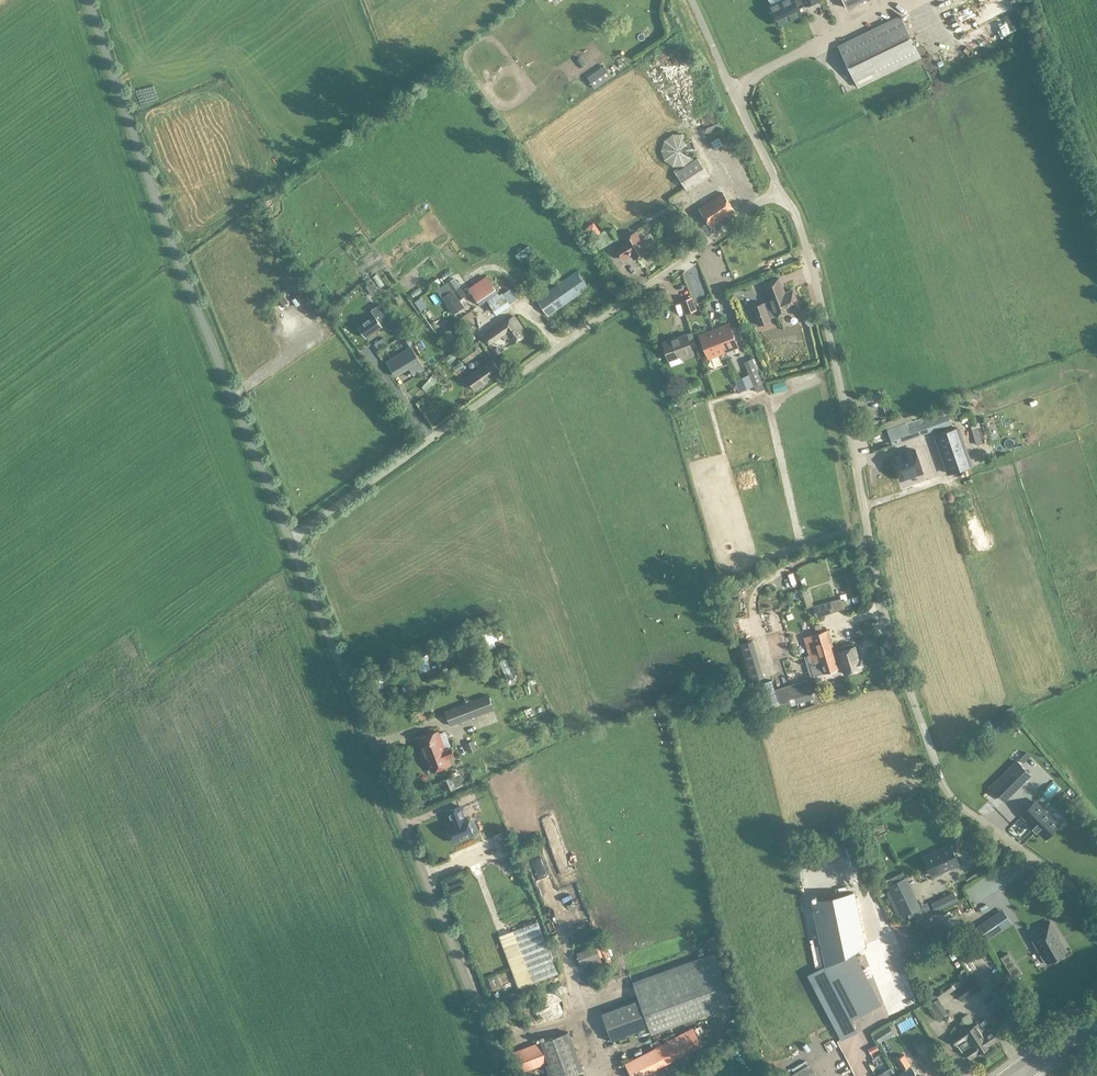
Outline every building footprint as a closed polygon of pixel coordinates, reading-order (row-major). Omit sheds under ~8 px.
[(804,0),(784,0),(769,7),(777,25),(801,14),(797,6),(805,2),(804,0)] [(900,15),(838,45),(858,86),(920,56),(900,15)] [(975,17),(969,21),(975,29),(981,24),(975,17)] [(593,73),(587,78),(594,89),(601,84),(593,73)] [(684,166),(693,160),(695,150),(692,139),(683,134),(673,134),(664,140),(661,150),(665,160),(674,166),(684,166)] [(687,191),(710,176),(698,158),(679,170),(678,168),(674,170),(687,191)] [(736,211),(723,192),(699,208),(712,226),(736,211)] [(586,224),(604,218),(601,208),(582,214),(586,224)] [(591,239),(592,238),(600,233),(601,232),(594,222),(583,229),(591,239)] [(608,231),(614,239),(619,235),(613,227),(608,231)] [(615,247),(623,260),(632,255),(634,260),(649,251),(636,231),(622,240),(623,242),(615,247)] [(607,245),(600,233),(592,238),(600,250),(607,245)] [(532,251),(528,245),(515,254),(519,260),(532,251)] [(577,270),(537,298),(549,315),(589,287),(577,270)] [(455,277),(437,290),(454,314),(464,307),(461,302),(466,298),(464,296),(467,294),(455,277)] [(793,290),(785,293),(779,278),(764,283),(771,302),(765,304),(765,302),(752,307),(759,325),(771,320),(771,317),(775,315),(799,306),(793,290)] [(377,291),(371,284),(366,288),(371,295),(377,291)] [(731,300),(743,297),(739,286),(728,290),(731,300)] [(498,293),(487,300),(497,314),(511,305),(510,303),(518,298),(511,288),(504,294),(503,292),(499,295),(498,293)] [(430,308),(436,305),(431,297),(425,301),(430,308)] [(691,297),(681,301),(685,313),(695,310),(691,297)] [(366,337),(391,320),(380,304),(372,310),(375,315),(358,326),(366,337)] [(808,308),(801,311),(804,320),(811,317),(808,308)] [(514,315),(484,336),(489,344),(501,335),(504,340),(508,337),(512,343),(526,333),(514,315)] [(398,323),(391,328),(397,336),(403,331),(398,323)] [(714,330),(725,357),(729,356),(727,351),(738,346),(729,324),(714,330)] [(720,353),(722,359),(725,357),(714,330),(700,335),(709,358),(720,353)] [(692,332),(687,334),(692,349),(697,347),(692,332)] [(475,337),(472,333),(467,336),(470,341),(475,337)] [(686,334),(663,342),(669,360),(682,355),(683,358),(694,354),(692,349),(687,334),(686,334)] [(408,349),(395,356),(386,361),(394,376),(408,367),(413,375),(425,368),(412,346),(414,345),(410,339),(404,343),(408,349)] [(466,362),(480,353),(474,344),(460,353),(466,362)] [(495,355),(500,352),(496,346),(491,350),(495,355)] [(454,352),(445,357),(449,362),(457,357),(454,352)] [(752,358),(744,362),(754,386),(762,383),(752,358)] [(501,372),(492,359),(466,377),(476,390),(501,372)] [(724,395),(721,387),(712,390),(715,398),(724,395)] [(675,409),(693,404),(691,398),(679,402),(680,404),(674,406),(675,409)] [(934,414),(945,410),(943,404),(932,408),(934,414)] [(929,414),(921,417),(911,420),(887,428),(892,444),(950,423),(946,413),(930,418),(929,414)] [(993,435),(1001,433),(999,422),(990,424),(993,435)] [(958,427),(935,435),(948,472),(971,464),(958,427)] [(923,472),(915,449),(892,457),(900,480),(923,472)] [(830,601),(813,606),(816,617),(816,618),(833,613),(830,601)] [(855,641),(864,639),(861,630),(853,632),(855,641)] [(818,661),(807,664),(809,669),(811,677),(815,676),(839,668),(827,631),(812,635),(811,636),(818,661)] [(753,641),(737,645),(748,681),(764,676),(753,641)] [(863,657),(859,658),(855,645),(853,646),(852,643),(837,647),(838,650),(845,673),(862,668),(865,667),(863,657)] [(815,677),(795,683),(800,696),(819,690),(815,677)] [(800,696),(795,683),(776,689),(780,703),(800,696)] [(489,694),(445,711),(451,726),(494,709),(489,694)] [(438,731),(420,738),(424,750),(426,756),(432,771),(450,764),(447,757),(454,754),(451,748),(445,750),(438,731)] [(1004,800),(1030,774),(1017,761),(991,787),(1004,800)] [(442,781),(446,791),(464,785),(460,773),(459,774),(458,771),(452,774),(453,776),(451,777),(451,778),(442,781)] [(1058,825),(1035,801),(1022,815),(1045,838),(1058,825)] [(453,822),(447,825),(453,842),(474,834),(467,817),(465,818),(460,805),(448,810),(453,822)] [(932,875),(958,863),(950,845),(924,857),(932,875)] [(821,869),(808,873),(810,879),(823,875),(821,869)] [(921,907),(906,876),(888,885),(903,916),(921,907)] [(851,891),(811,901),(826,965),(854,951),(853,950),(862,945),(851,891)] [(936,912),(958,901),(954,892),(932,903),(936,912)] [(994,916),(973,929),(981,941),(987,937),(988,939),(1003,929),(994,916)] [(533,983),(558,974),(538,921),(514,930),(533,983)] [(1042,946),(1037,948),(1042,956),(1045,954),(1047,957),(1045,958),(1048,962),(1047,962),(1048,963),(1067,952),(1066,952),(1058,937),(1059,937),(1050,921),(1042,925),(1045,931),(1035,936),(1035,937),(1036,936),(1042,946)] [(598,963),(596,958),(600,957),(596,946),(578,953),(582,964),(593,960),(595,965),(598,963)] [(826,965),(808,975),(841,1040),(857,1031),(851,1019),(881,1004),(854,951),(826,965)] [(718,958),(632,983),(651,1038),(734,1009),(718,958)] [(953,976),(965,970),(963,965),(951,970),(953,976)] [(1013,976),(1020,971),(1016,965),(1009,970),(1013,976)] [(872,981),(885,1000),(903,989),(890,969),(872,981)] [(962,1001),(981,988),(971,972),(952,985),(962,1001)] [(533,984),(521,989),(524,997),(536,993),(533,984)] [(1008,984),(1005,986),(1008,991),(1003,995),(999,989),(992,994),(996,1000),(988,1004),(993,1012),(1016,997),(1008,984)] [(602,1013),(611,1039),(646,1027),(637,1001),(602,1013)] [(524,1019),(523,1015),(520,1017),(517,1007),(504,1012),(507,1021),(512,1020),(513,1023),(524,1019)] [(979,1023),(968,1030),(982,1051),(993,1044),(992,1044),(999,1039),(992,1028),(985,1033),(981,1026),(979,1023)] [(878,1033),(875,1035),(880,1042),(883,1040),(894,1032),(890,1025),(878,1033)] [(626,1064),(632,1075),(642,1075),(702,1045),(693,1028),(667,1041),(667,1042),(661,1045),(653,1050),(626,1064)] [(965,1028),(951,1037),(956,1045),(958,1044),(963,1052),(965,1050),(970,1058),(976,1054),(982,1051),(968,1030),(967,1031),(965,1028)] [(541,1042),(548,1063),(545,1065),(549,1075),(567,1075),(577,1073),(583,1070),(569,1032),(541,1042)] [(861,1040),(842,1045),(844,1052),(863,1048),(861,1040)] [(540,1042),(511,1053),(519,1073),(544,1064),(548,1062),(540,1042)] [(934,1059),(924,1042),(914,1047),(924,1065),(934,1059)] [(871,1053),(879,1049),(876,1045),(868,1049),(871,1053)] [(854,1052),(865,1075),(867,1075),(877,1072),(864,1047),(854,1052)] [(895,1060),(902,1070),(911,1065),(904,1054),(895,1060)] [(892,1067),(886,1070),(889,1075),(897,1075),(892,1067)] [(913,1067),(897,1075),(919,1075),(913,1067)]
